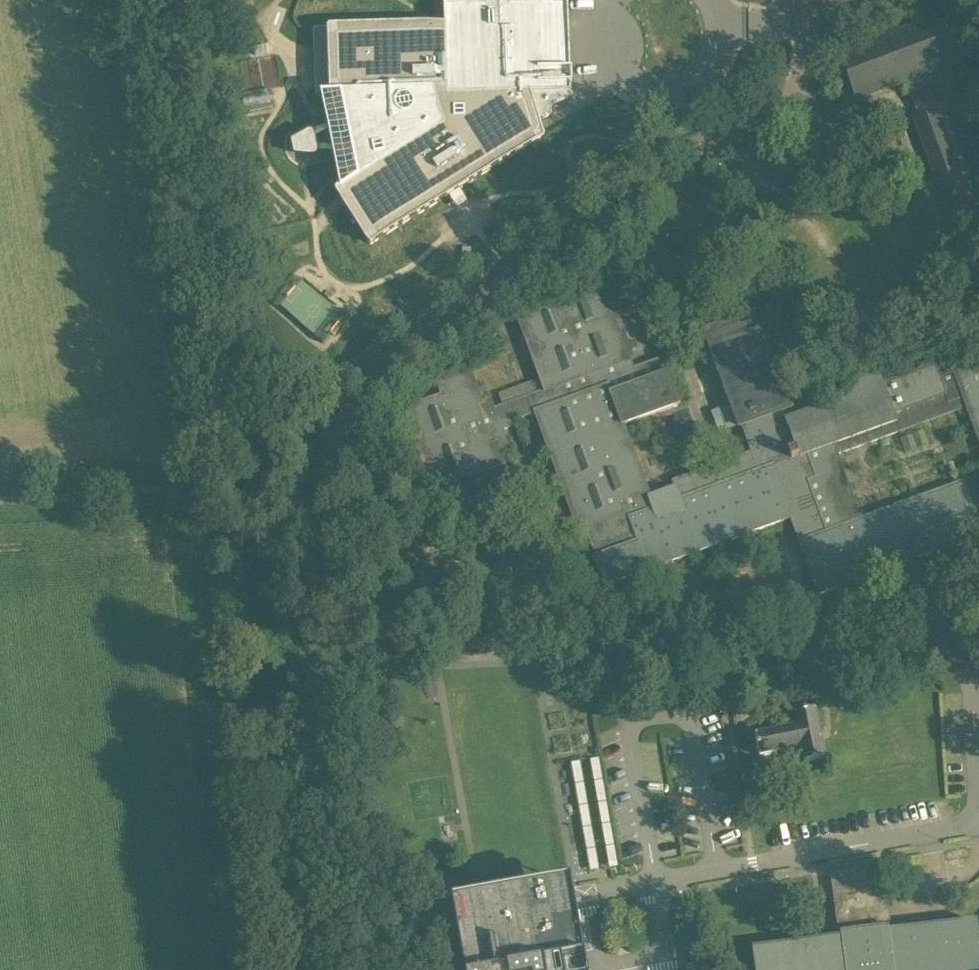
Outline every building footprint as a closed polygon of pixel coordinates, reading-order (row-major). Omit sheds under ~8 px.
[(290,141),(293,155),(313,157),(314,157),(315,157),(316,157),(317,156),(318,155),(319,154),(333,155),(340,187),(337,189),(336,189),(336,190),(336,191),(368,243),(369,243),(369,244),(370,244),(371,244),(372,244),(418,215),(448,196),(451,194),(460,188),(544,136),(541,124),(531,92),(570,91),(570,82),(572,82),(571,68),(570,68),(567,0),(538,0),(528,0),(445,3),(445,24),(389,26),(316,28),(315,28),(314,29),(313,30),(313,31),(315,81),(315,92),(316,93),(316,94),(317,94),(321,94),(328,125),(314,132),(313,131),(312,131),(311,131),(310,131),(309,131),(290,141)] [(935,173),(955,229),(977,221),(972,207),(978,204),(978,127),(969,101),(962,104),(947,66),(964,60),(947,13),(839,53),(856,100),(906,81),(920,119),(915,121),(935,173)] [(787,410),(790,408),(754,310),(703,329),(711,352),(730,404),(711,412),(718,433),(738,426),(739,428),(742,426),(752,453),(673,481),(676,488),(650,497),(624,425),(680,404),(668,372),(667,372),(662,358),(634,368),(631,359),(632,359),(604,280),(517,312),(545,390),(495,408),(491,398),(481,402),(467,363),(436,375),(443,396),(404,410),(433,489),(472,474),(480,496),(511,485),(501,456),(511,453),(502,429),(517,424),(516,420),(536,412),(579,529),(585,527),(595,555),(592,556),(603,587),(687,556),(791,518),(800,542),(799,542),(818,595),(978,536),(978,524),(974,510),(978,508),(978,486),(968,490),(965,481),(863,518),(839,453),(967,408),(978,441),(978,356),(953,366),(951,360),(883,385),(878,371),(848,381),(853,396),(790,419),(787,410)] [(797,726),(757,735),(757,737),(761,755),(786,750),(788,764),(803,761),(803,762),(825,757),(815,709),(815,708),(814,703),(793,707),(797,726)] [(886,888),(883,867),(831,875),(839,937),(821,940),(754,948),(756,969),(977,969),(978,969),(978,932),(978,920),(959,922),(891,931),(886,888)] [(583,957),(584,957),(577,914),(571,879),(478,896),(452,900),(463,962),(464,962),(466,969),(585,969),(583,957)]
